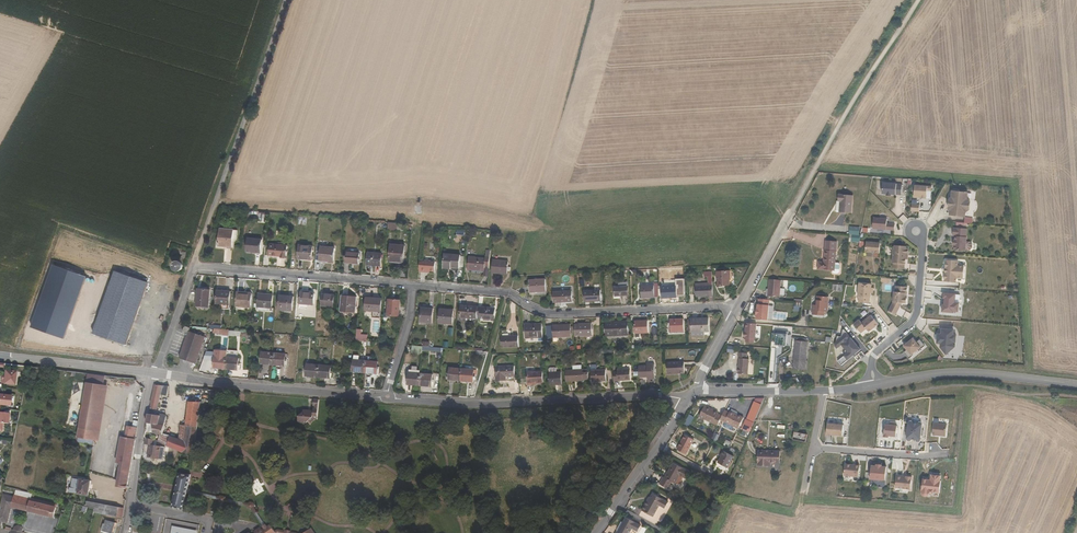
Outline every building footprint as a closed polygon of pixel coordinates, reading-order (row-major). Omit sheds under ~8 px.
[(897,184),(883,183),(882,194),(887,195),(892,195),(896,195),(902,195),(902,185),(897,185),(897,184)] [(928,187),(915,186),(914,196),(920,196),(920,198),(927,199),(928,187)] [(966,201),(965,200),(966,192),(954,191),(953,199),(951,200),(950,208),(951,210),(952,210),(952,216),(963,217),(964,211),(965,210),(967,209),(967,208),(968,206),(968,204),(967,203),(966,201)] [(839,195),(838,201),(841,201),(841,206),(840,213),(851,214),(853,196),(839,195)] [(894,230),(895,225),(887,224),(887,219),(873,218),(873,228),(894,230)] [(218,246),(232,247),(234,230),(220,228),(218,246)] [(956,228),(953,228),(952,236),(955,236),(955,240),(954,246),(954,250),(965,250),(966,237),(967,229),(956,228)] [(246,252),(261,253),(262,240),(247,239),(246,252)] [(825,241),(823,262),(818,261),(817,269),(834,270),(837,242),(825,241)] [(881,243),(867,242),(866,252),(880,253),(881,243)] [(286,258),(288,246),(270,244),(269,256),(280,256),(280,258),(286,258)] [(391,244),(389,260),(403,262),(405,246),(391,244)] [(311,260),(313,246),(299,245),(298,259),(311,260)] [(906,246),(895,245),(895,247),(892,247),(891,263),(893,263),(893,268),(904,269),(905,264),(906,264),(906,255),(909,253),(909,250),(907,248),(906,248),(906,246)] [(317,247),(315,260),(333,262),(334,248),(317,247)] [(346,250),(345,263),(359,264),(360,252),(346,250)] [(377,264),(377,266),(381,266),(382,254),(368,253),(368,263),(377,264)] [(444,268),(459,270),(461,255),(445,254),(444,268)] [(486,255),(485,258),(469,257),(468,269),(484,271),(484,269),(489,269),(490,256),(486,255)] [(419,272),(425,273),(425,271),(429,271),(435,272),(435,262),(420,260),(419,272)] [(492,272),(507,273),(509,262),(493,260),(492,272)] [(945,279),(957,280),(957,275),(963,275),(964,266),(958,266),(958,261),(946,260),(945,269),(944,269),(943,270),(943,272),(944,274),(945,274),(945,279)] [(67,274),(38,264),(17,324),(46,334),(67,274)] [(718,285),(731,285),(730,271),(718,272),(718,285)] [(697,286),(696,286),(696,297),(713,296),(713,285),(712,277),(712,272),(704,272),(705,277),(708,277),(709,283),(697,284),(697,286)] [(145,284),(116,274),(95,334),(124,344),(145,284)] [(886,290),(895,291),(896,279),(881,278),(881,282),(886,283),(886,290)] [(546,291),(546,279),(529,280),(530,292),(546,291)] [(781,280),(769,279),(769,289),(770,289),(770,296),(780,297),(781,280)] [(871,284),(860,283),(860,284),(859,284),(858,296),(859,296),(859,302),(869,303),(870,297),(871,297),(872,285),(871,285),(871,284)] [(658,289),(654,290),(654,286),(640,286),(640,299),(659,298),(658,289)] [(908,287),(896,286),(896,292),(894,291),(894,302),(889,310),(896,314),(902,303),(905,303),(905,302),(907,303),(907,297),(906,297),(906,293),(907,293),(908,287)] [(628,287),(615,287),(616,296),(628,295),(628,287)] [(676,287),(662,287),(662,298),(677,297),(676,287)] [(198,289),(196,305),(209,306),(210,290),(198,289)] [(229,305),(231,291),(217,290),(216,304),(229,305)] [(584,302),(601,301),(600,290),(584,291),(584,302)] [(236,306),(250,308),(252,293),(237,292),(236,306)] [(300,304),(313,305),(314,293),(301,292),(300,304)] [(554,303),(573,302),(572,292),(553,292),(554,303)] [(269,308),(271,308),(273,295),(259,293),(258,307),(259,307),(259,310),(269,311),(269,308)] [(942,293),(941,312),(959,313),(959,303),(955,303),(955,293),(942,293)] [(322,306),(333,307),(334,295),(323,294),(322,306)] [(293,296),(280,295),(278,309),(292,310),(293,296)] [(357,297),(342,296),(341,308),(356,309),(357,297)] [(813,315),(824,316),(824,311),(828,312),(829,297),(817,296),(816,305),(814,305),(813,315)] [(366,298),(365,310),(381,312),(382,299),(366,298)] [(387,315),(399,316),(400,300),(389,299),(387,315)] [(770,300),(759,299),(759,304),(758,304),(758,308),(757,308),(757,315),(758,315),(757,319),(769,320),(770,300)] [(473,319),(474,314),(477,314),(478,307),(461,306),(460,318),(473,319)] [(481,315),(481,320),(491,320),(492,315),(493,315),(493,308),(478,307),(477,314),(477,315),(481,315)] [(422,308),(420,322),(432,323),(433,309),(422,308)] [(439,323),(452,324),(454,311),(440,310),(439,323)] [(877,325),(868,313),(854,324),(860,333),(866,329),(868,332),(877,325)] [(705,328),(709,328),(709,318),(691,319),(692,331),(705,330),(705,328)] [(683,319),(670,320),(671,332),(684,331),(683,319)] [(640,333),(648,332),(648,321),(634,321),(635,333),(636,333),(636,337),(641,337),(640,333)] [(606,323),(606,336),(628,335),(628,322),(606,323)] [(592,335),(591,323),(574,324),(574,336),(592,335)] [(746,338),(746,342),(754,343),(754,338),(755,338),(757,324),(746,323),(745,332),(744,338),(746,338)] [(553,337),(571,336),(571,324),(553,325),(553,337)] [(525,340),(543,339),(542,326),(524,326),(525,340)] [(939,329),(938,344),(942,344),(942,353),(956,354),(956,335),(955,335),(955,329),(939,329)] [(180,357),(196,363),(206,335),(190,330),(188,333),(180,357)] [(847,355),(838,360),(840,364),(866,349),(862,342),(856,345),(849,333),(833,342),(837,349),(842,346),(847,355)] [(501,348),(518,348),(518,336),(501,337),(501,348)] [(909,359),(913,356),(912,355),(920,348),(921,349),(925,346),(920,339),(916,342),(913,338),(903,345),(907,350),(903,352),(909,359)] [(808,342),(796,341),(795,350),(793,370),(805,370),(808,342)] [(262,351),(261,363),(272,364),(273,353),(262,351)] [(738,373),(748,374),(750,359),(747,359),(748,353),(739,352),(738,359),(739,359),(738,373)] [(284,366),(285,354),(273,353),(272,364),(284,366)] [(215,356),(214,368),(225,369),(227,357),(215,356)] [(238,370),(239,358),(227,357),(225,369),(238,370)] [(354,360),(353,372),(365,373),(366,361),(354,360)] [(377,374),(378,362),(366,361),(365,373),(377,374)] [(668,374),(685,373),(684,361),(668,362),(668,374)] [(656,381),(655,363),(647,364),(647,366),(638,366),(639,377),(648,377),(648,382),(656,381)] [(307,364),(306,376),(318,377),(319,365),(307,364)] [(319,365),(318,377),(330,378),(331,366),(319,365)] [(572,366),(572,370),(565,370),(566,385),(571,385),(570,382),(583,381),(583,380),(588,380),(588,372),(582,372),(582,370),(581,370),(581,365),(572,366)] [(496,381),(514,381),(514,367),(496,367),(496,381)] [(450,380),(461,381),(462,369),(451,369),(450,380)] [(474,382),(475,371),(462,369),(461,381),(474,382)] [(15,385),(16,372),(5,370),(5,376),(4,379),(2,379),(2,384),(15,385)] [(606,381),(606,370),(591,370),(592,382),(606,381)] [(631,380),(630,370),(617,370),(617,372),(613,372),(614,381),(631,380)] [(543,383),(543,371),(527,372),(528,383),(529,385),(533,385),(534,383),(543,383)] [(550,385),(562,384),(562,372),(549,372),(550,385)] [(95,439),(100,440),(109,386),(104,385),(105,375),(85,373),(74,436),(95,439)] [(409,373),(408,384),(420,385),(421,374),(409,373)] [(421,374),(420,385),(431,386),(432,375),(421,374)] [(157,410),(161,396),(168,397),(170,386),(155,385),(149,409),(157,410)] [(10,406),(11,396),(0,395),(0,405),(2,405),(10,406)] [(170,436),(168,445),(183,452),(193,454),(200,403),(189,402),(186,426),(185,440),(181,439),(170,436)] [(307,423),(309,421),(312,423),(316,420),(318,420),(319,406),(314,406),(314,411),(304,410),(304,412),(299,416),(299,423),(307,423)] [(723,417),(718,415),(719,414),(706,407),(700,417),(718,427),(723,419),(723,417)] [(723,419),(740,428),(745,417),(732,410),(731,411),(727,409),(723,417),(723,419)] [(3,423),(8,424),(9,414),(1,413),(0,413),(0,423),(3,423)] [(161,434),(163,435),(166,417),(148,414),(146,423),(145,431),(161,434)] [(748,419),(744,428),(750,431),(754,422),(748,419)] [(846,423),(830,421),(829,432),(845,434),(846,423)] [(935,422),(934,434),(947,435),(949,424),(935,422)] [(899,424),(887,423),(885,435),(890,436),(890,434),(898,435),(899,424)] [(907,423),(906,424),(904,440),(905,441),(908,441),(910,440),(914,440),(915,442),(918,442),(920,441),(921,426),(919,424),(917,424),(915,425),(911,425),(909,423),(907,423)] [(138,428),(128,426),(126,437),(121,464),(118,464),(117,468),(121,469),(118,486),(128,487),(138,428)] [(154,439),(160,442),(161,434),(145,431),(144,437),(146,437),(154,439)] [(806,442),(808,434),(795,431),(793,439),(806,442)] [(163,435),(161,434),(160,442),(168,445),(170,436),(163,435)] [(677,449),(686,454),(694,440),(685,435),(677,449)] [(95,439),(74,436),(73,442),(94,445),(95,439)] [(126,437),(121,436),(116,463),(118,464),(121,464),(126,437)] [(146,437),(145,444),(150,445),(148,457),(159,459),(161,446),(154,445),(154,439),(146,437)] [(779,452),(774,452),(774,450),(761,449),(760,451),(756,451),(756,460),(759,460),(759,466),(768,466),(768,461),(779,462),(779,452)] [(718,462),(727,468),(734,456),(723,450),(721,455),(722,455),(718,462)] [(862,464),(847,462),(846,474),(860,475),(862,464)] [(686,478),(690,471),(673,463),(665,478),(663,477),(659,484),(668,489),(672,482),(675,483),(680,475),(686,478)] [(878,464),(873,464),(872,478),(887,479),(888,465),(884,465),(884,463),(878,463),(878,464)] [(183,509),(184,507),(187,493),(188,488),(190,474),(180,472),(173,507),(183,509)] [(923,488),(924,488),(924,490),(924,491),(925,493),(926,494),(927,494),(929,494),(931,494),(935,494),(934,495),(940,496),(940,492),(941,492),(942,480),(942,475),(934,474),(933,474),(933,477),(925,476),(923,488)] [(908,476),(898,475),(897,486),(913,488),(914,475),(908,475),(908,476)] [(78,493),(89,495),(91,480),(80,479),(78,493)] [(1,522),(2,522),(8,523),(12,507),(54,517),(57,505),(31,499),(32,493),(16,489),(14,497),(4,495),(0,511),(0,524),(1,522)] [(220,497),(195,491),(194,493),(219,499),(220,497)] [(648,500),(647,499),(641,510),(653,516),(659,504),(665,507),(668,500),(653,492),(650,496),(648,500)] [(94,512),(103,513),(123,518),(124,508),(87,501),(86,507),(87,507),(95,509),(94,512)] [(254,507),(252,509),(264,528),(267,527),(254,507)] [(626,517),(618,532),(616,531),(614,532),(630,532),(632,528),(638,532),(641,526),(626,517)] [(115,523),(105,520),(102,531),(108,532),(112,532),(115,523)] [(22,527),(21,525),(18,524),(16,526),(15,529),(13,528),(12,532),(23,532),(24,531),(21,530),(22,527)] [(275,531),(271,524),(267,527),(264,528),(263,529),(261,526),(257,529),(255,530),(257,532),(276,532),(275,531)]
